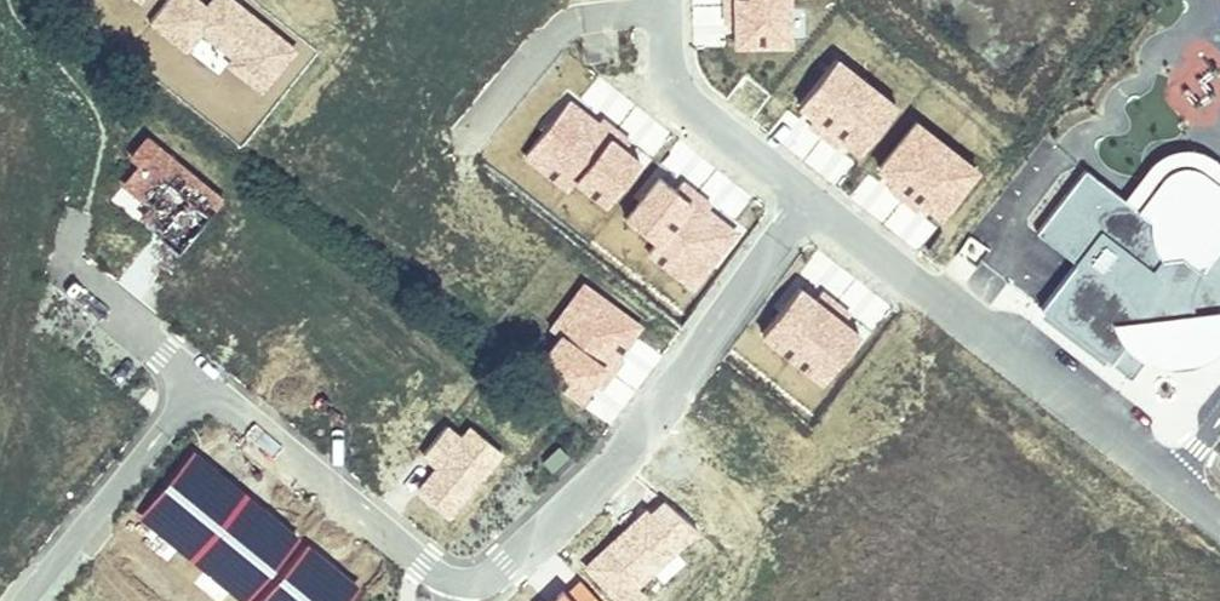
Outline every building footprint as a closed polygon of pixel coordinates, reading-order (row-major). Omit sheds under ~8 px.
[(741,13),(741,34),(795,32),(794,0),(730,0),(730,14),(741,13)] [(805,94),(821,106),(814,114),(844,137),(850,129),(866,142),(902,95),(841,48),(805,94)] [(630,142),(636,134),(607,112),(601,120),(572,97),(532,149),(576,183),(583,173),(613,197),(646,154),(630,142)] [(887,157),(902,169),(896,177),(925,200),(931,191),(948,204),(983,158),(923,111),(887,157)] [(1154,202),(1087,156),(1039,217),(1078,246),(1045,293),(1134,362),(1164,314),(1199,308),(1206,316),(1214,323),(1219,325),(1219,231),(1202,256),(1188,242),(1160,237),(1151,225),(1150,213),(1154,202)] [(664,236),(656,245),(700,279),(742,224),(713,201),(717,196),(688,174),(684,179),(670,168),(635,213),(664,236)] [(646,317),(592,275),(570,305),(579,312),(557,341),(608,381),(631,351),(624,346),(646,317)] [(868,326),(852,313),(858,306),(829,283),(823,291),(807,279),(770,325),(832,373),(868,326)] [(577,447),(568,437),(552,453),(561,462),(577,447)]
